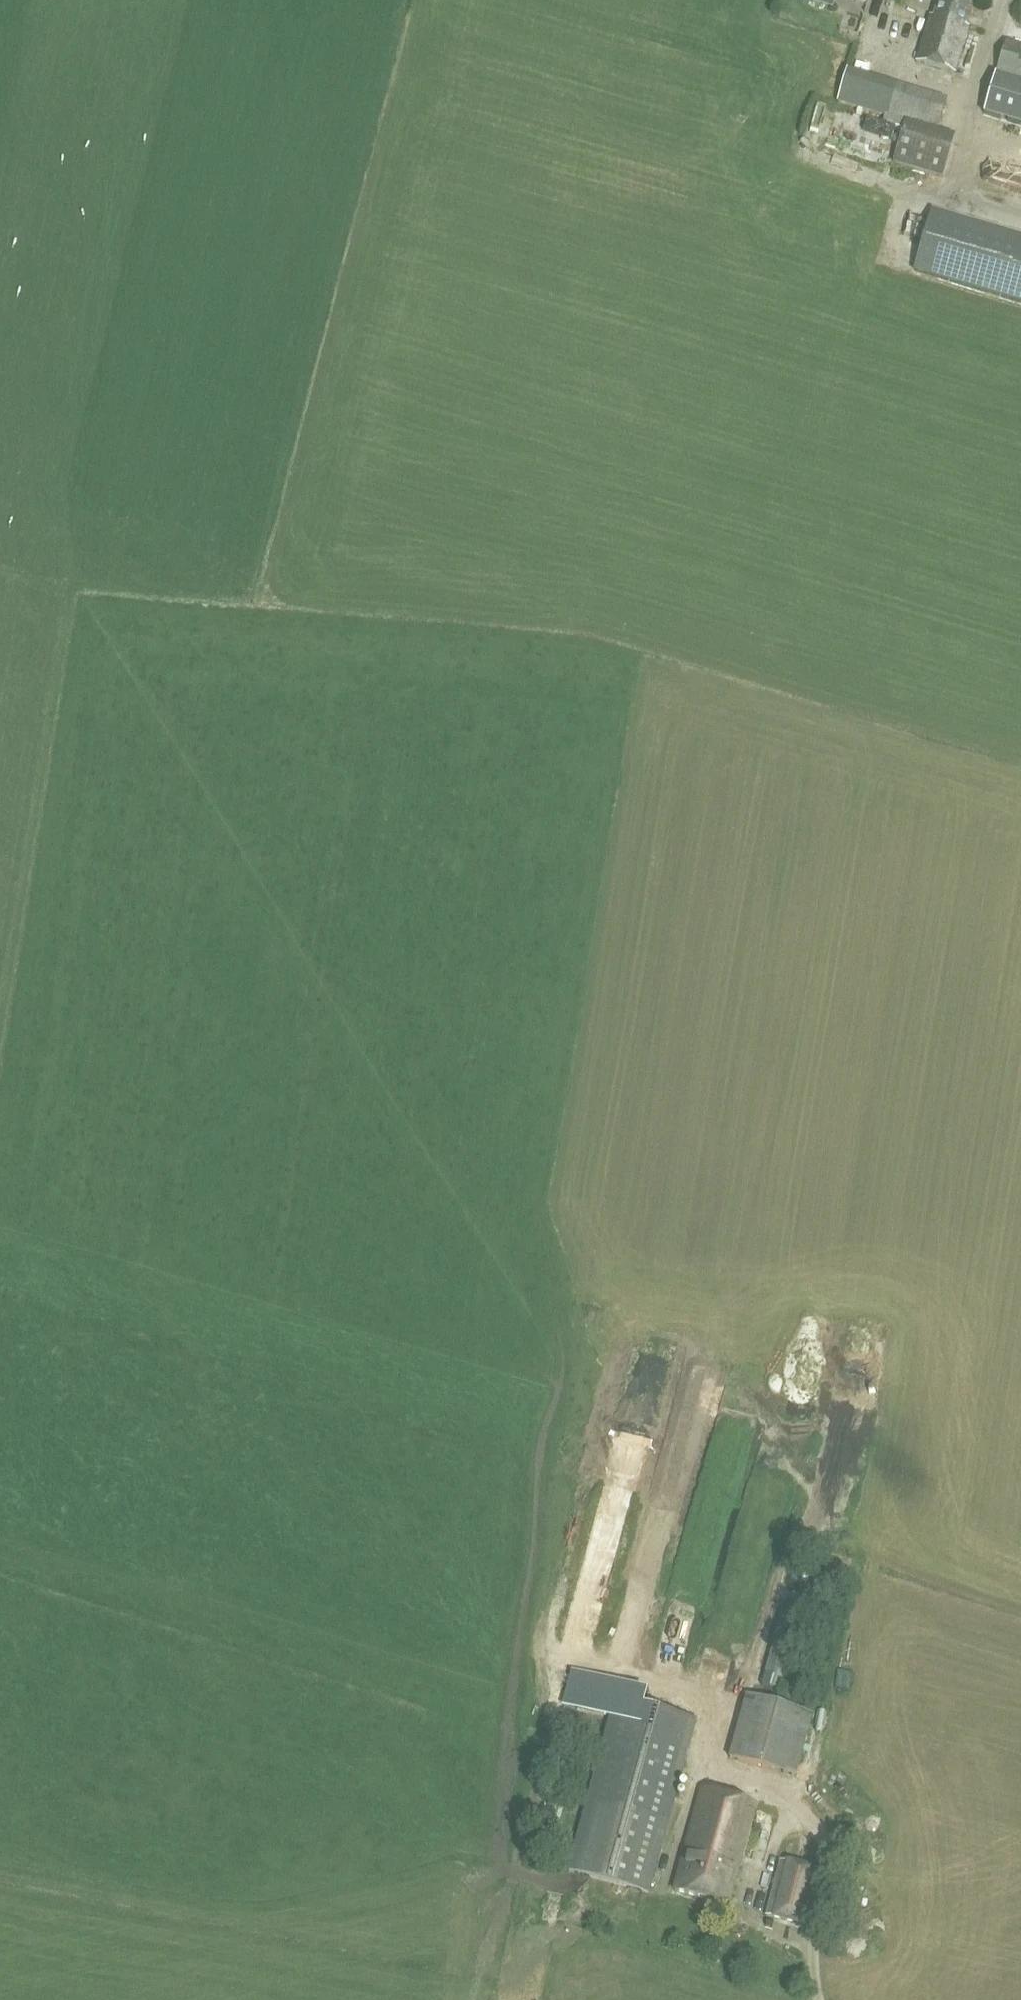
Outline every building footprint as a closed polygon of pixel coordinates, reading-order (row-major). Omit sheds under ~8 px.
[(929,17),(916,64),(955,75),(968,29),(964,27),(972,0),(939,0),(933,18),(929,17)] [(891,2),(877,48),(904,56),(917,10),(891,2)] [(996,71),(1020,79),(1020,45),(1006,40),(996,71)] [(897,84),(898,79),(852,68),(844,101),(942,125),(949,97),(897,84)] [(995,74),(983,114),(1020,126),(1020,82),(995,74)] [(943,177),(955,137),(906,123),(894,163),(920,170),(917,181),(928,184),(931,174),(943,177)] [(996,173),(994,183),(1014,187),(1016,177),(996,173)] [(914,271),(1020,303),(1020,238),(932,212),(914,271)] [(779,1614),(760,1684),(784,1690),(804,1620),(779,1614)] [(729,1758),(795,1775),(811,1713),(745,1696),(729,1758)] [(696,1720),(615,1699),(568,1873),(649,1895),(696,1720)] [(756,1803),(702,1789),(675,1890),(729,1905),(756,1803)] [(780,1860),(765,1915),(807,1926),(821,1871),(780,1860)]
